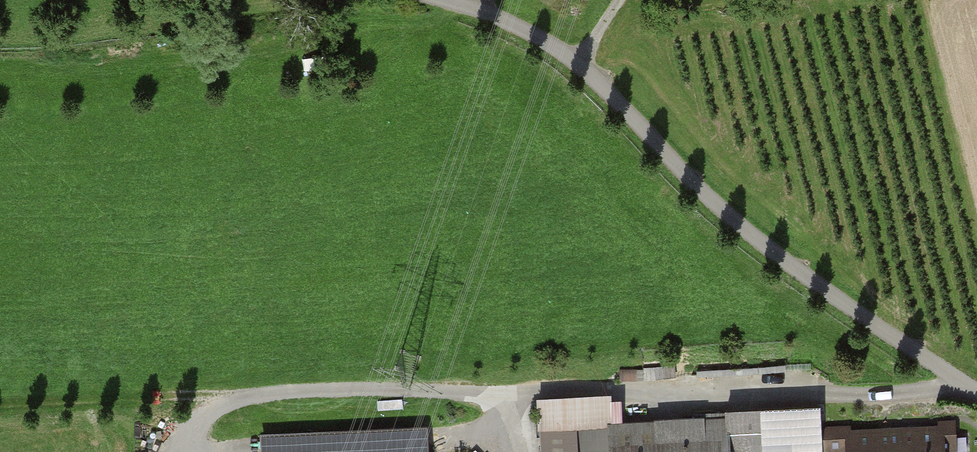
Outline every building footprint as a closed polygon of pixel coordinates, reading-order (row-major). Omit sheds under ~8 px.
[(545,407),(548,451),(829,451),(827,414),(614,426),(612,403),(545,407)] [(267,437),(268,451),(433,451),(432,428),(267,437)] [(854,433),(854,451),(949,451),(948,429),(854,433)]
